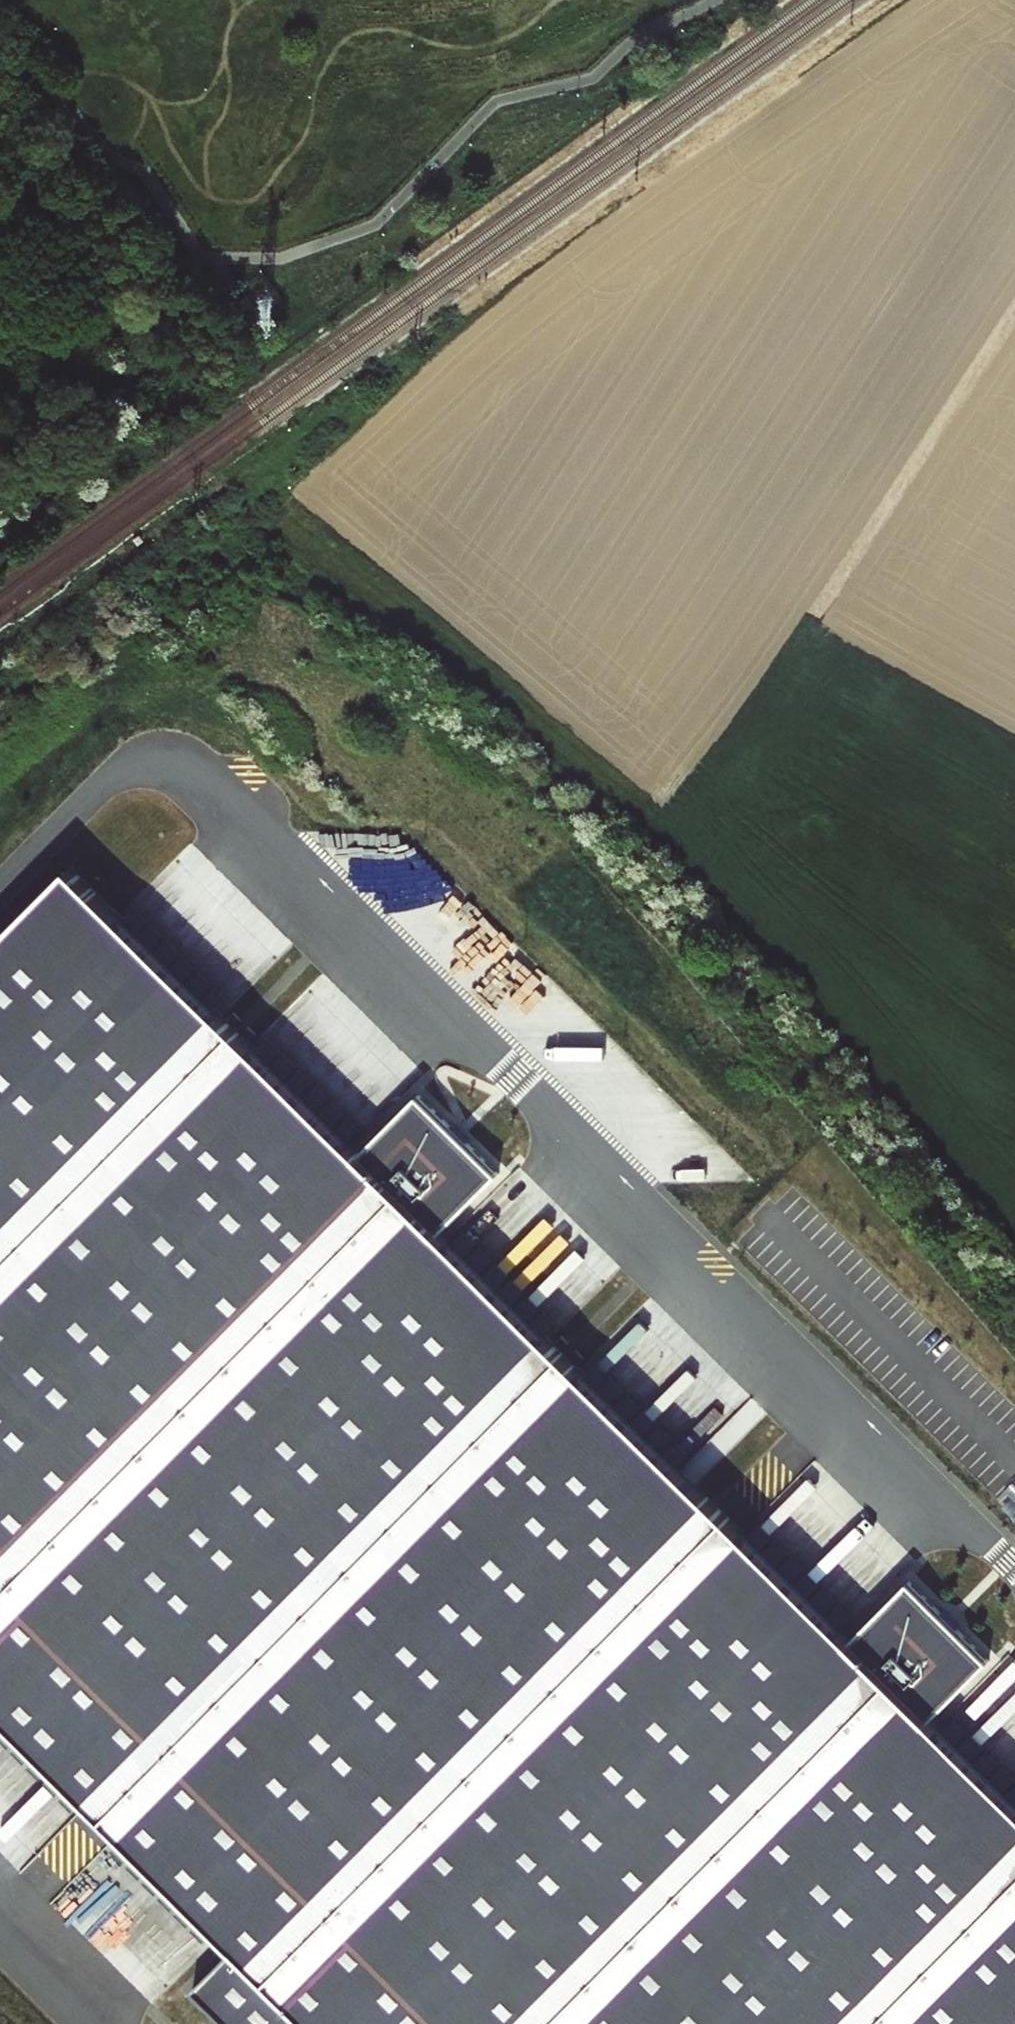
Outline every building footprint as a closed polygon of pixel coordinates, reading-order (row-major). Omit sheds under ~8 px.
[(441,1233),(499,1175),(419,1095),(360,1153),(72,867),(0,940),(0,1713),(236,1947),(194,1989),(230,2023),(305,2023),(309,2020),(313,2023),(1014,2023),(1014,1804),(930,1720),(989,1661),(909,1582),(851,1640),(441,1233)]
